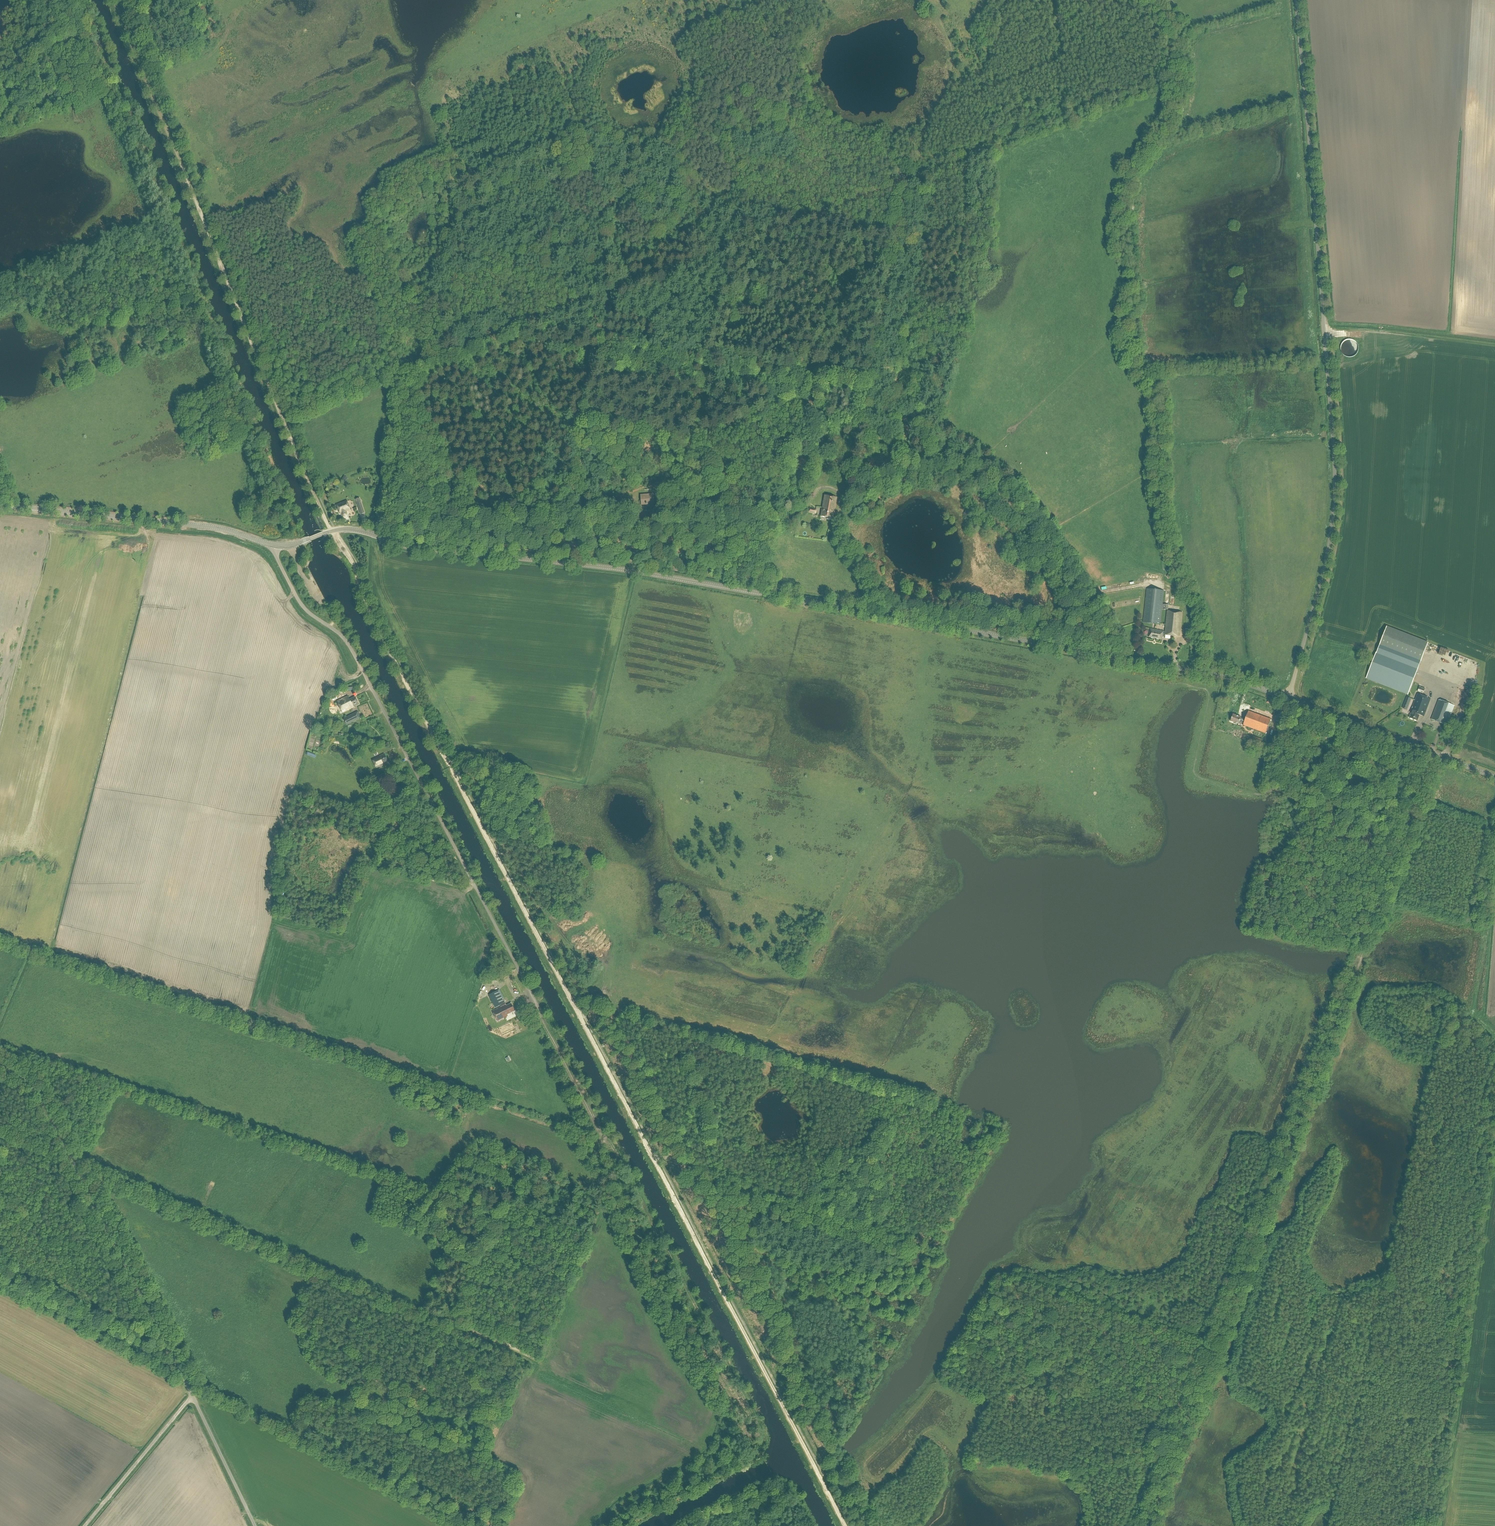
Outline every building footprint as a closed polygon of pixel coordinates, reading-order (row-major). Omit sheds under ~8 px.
[(725,475),(729,471),(720,462),(716,466),(725,475)] [(655,506),(654,494),(642,495),(642,504),(652,503),(652,506),(655,506)] [(833,519),(837,497),(825,495),(821,516),(827,518),(827,519),(831,520),(832,518),(833,519)] [(360,514),(365,513),(360,498),(355,499),(360,514)] [(347,513),(346,511),(351,510),(347,501),(337,505),(338,508),(338,509),(339,509),(339,510),(341,514),(342,513),(343,515),(343,516),(344,516),(345,516),(346,516),(347,515),(347,514),(347,513)] [(1168,610),(1168,605),(1162,604),(1164,590),(1147,588),(1143,623),(1160,624),(1162,609),(1168,610)] [(1165,632),(1165,635),(1180,637),(1182,613),(1167,611),(1165,632)] [(1379,646),(1421,662),(1428,643),(1387,627),(1379,646)] [(1163,632),(1163,631),(1149,629),(1148,637),(1161,640),(1162,635),(1165,635),(1165,632),(1163,632)] [(1408,695),(1417,669),(1375,653),(1366,678),(1408,695)] [(1411,712),(1411,713),(1409,716),(1410,717),(1409,719),(1417,722),(1419,716),(1423,718),(1430,699),(1417,695),(1412,707),(1411,710),(1410,712),(1411,712)] [(350,700),(348,696),(337,701),(342,712),(359,704),(356,697),(350,700)] [(1407,697),(1403,708),(1407,710),(1411,699),(1407,697)] [(1446,726),(1454,706),(1438,700),(1430,720),(1446,726)] [(1266,734),(1271,720),(1249,711),(1245,720),(1241,719),(1241,717),(1234,714),(1231,722),(1239,725),(1240,722),(1244,724),(1243,725),(1266,734)] [(359,712),(344,719),(347,725),(362,718),(359,712)] [(1238,733),(1250,736),(1251,731),(1239,728),(1238,733)] [(1263,746),(1264,743),(1261,742),(1262,740),(1253,736),(1251,742),(1263,746)] [(381,767),(389,763),(384,754),(372,760),(376,768),(380,766),(381,767)] [(381,784),(388,781),(385,774),(378,777),(381,784)] [(506,1007),(498,990),(489,995),(496,1010),(493,1012),(498,1022),(508,1017),(507,1015),(515,1011),(511,1004),(506,1007)]
